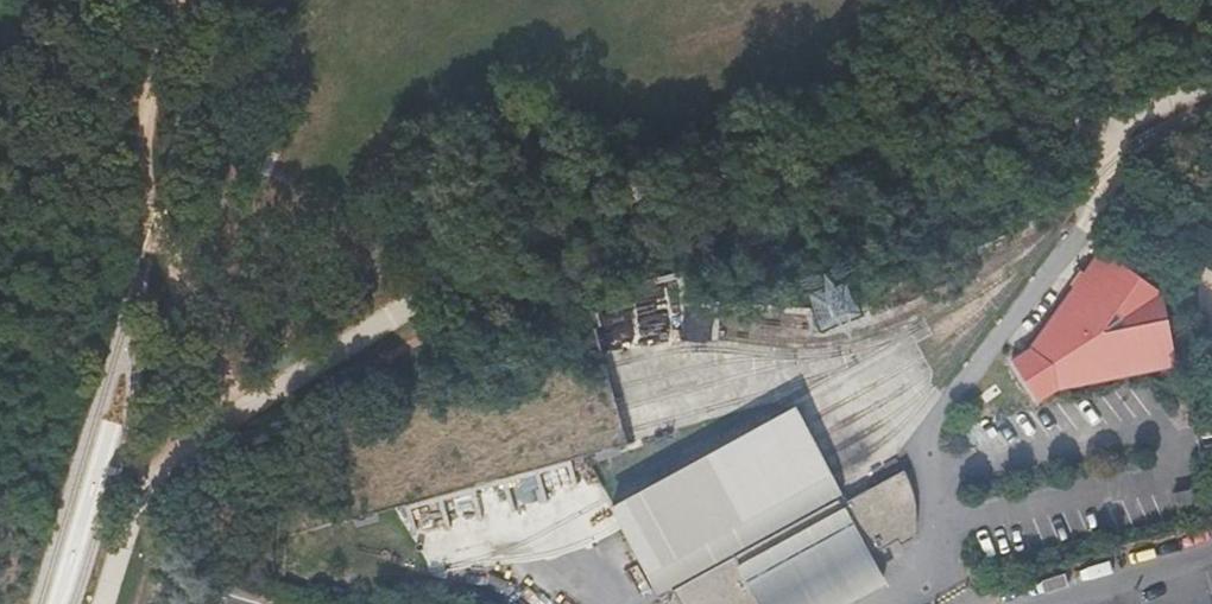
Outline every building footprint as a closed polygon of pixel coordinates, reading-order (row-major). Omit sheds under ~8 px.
[(1028,350),(1010,361),(1036,402),(1054,390),(1172,367),(1158,298),(1156,294),(1098,253),(1028,350)] [(636,333),(670,335),(672,311),(641,309),(640,317),(608,315),(606,344),(634,346),(636,333)] [(837,498),(830,502),(671,589),(679,603),(841,603),(883,581),(869,556),(897,540),(899,545),(913,538),(915,530),(915,521),(915,514),(914,504),(912,494),(910,486),(907,478),(903,470),(841,504),(837,498)]
